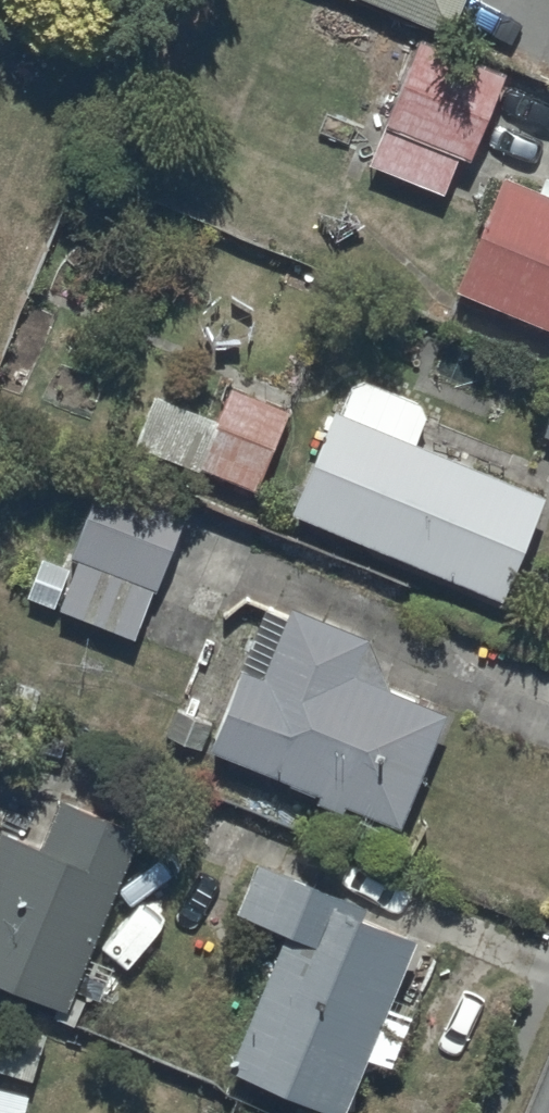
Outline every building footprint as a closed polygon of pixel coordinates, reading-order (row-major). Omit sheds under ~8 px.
[(457,0),(383,0),(447,26),(457,0)] [(502,63),(417,29),(366,159),(440,188),(457,146),(467,151),(502,63)] [(454,280),(548,319),(548,186),(501,166),(454,280)] [(333,400),(290,499),(502,589),(542,487),(411,435),(426,397),(356,369),(343,404),(333,400)] [(255,485),(286,405),(233,378),(221,410),(153,385),(133,439),(255,485)] [(133,631),(186,499),(102,466),(70,549),(76,552),(72,561),(41,549),(25,589),(133,631)] [(286,609),(263,601),(210,738),(289,769),(287,776),(316,787),(315,791),(341,801),(343,795),(398,816),(441,702),(391,683),(370,627),(290,597),(286,609)] [(139,822),(62,791),(41,841),(0,824),(0,975),(64,1001),(139,822)] [(386,1005),(415,926),(360,905),(365,891),(257,851),(237,904),(280,920),(228,1061),(344,1104),(363,1052),(397,1064),(415,1016),(386,1005)] [(29,1085),(0,1078),(0,1112),(22,1112),(29,1085)]
